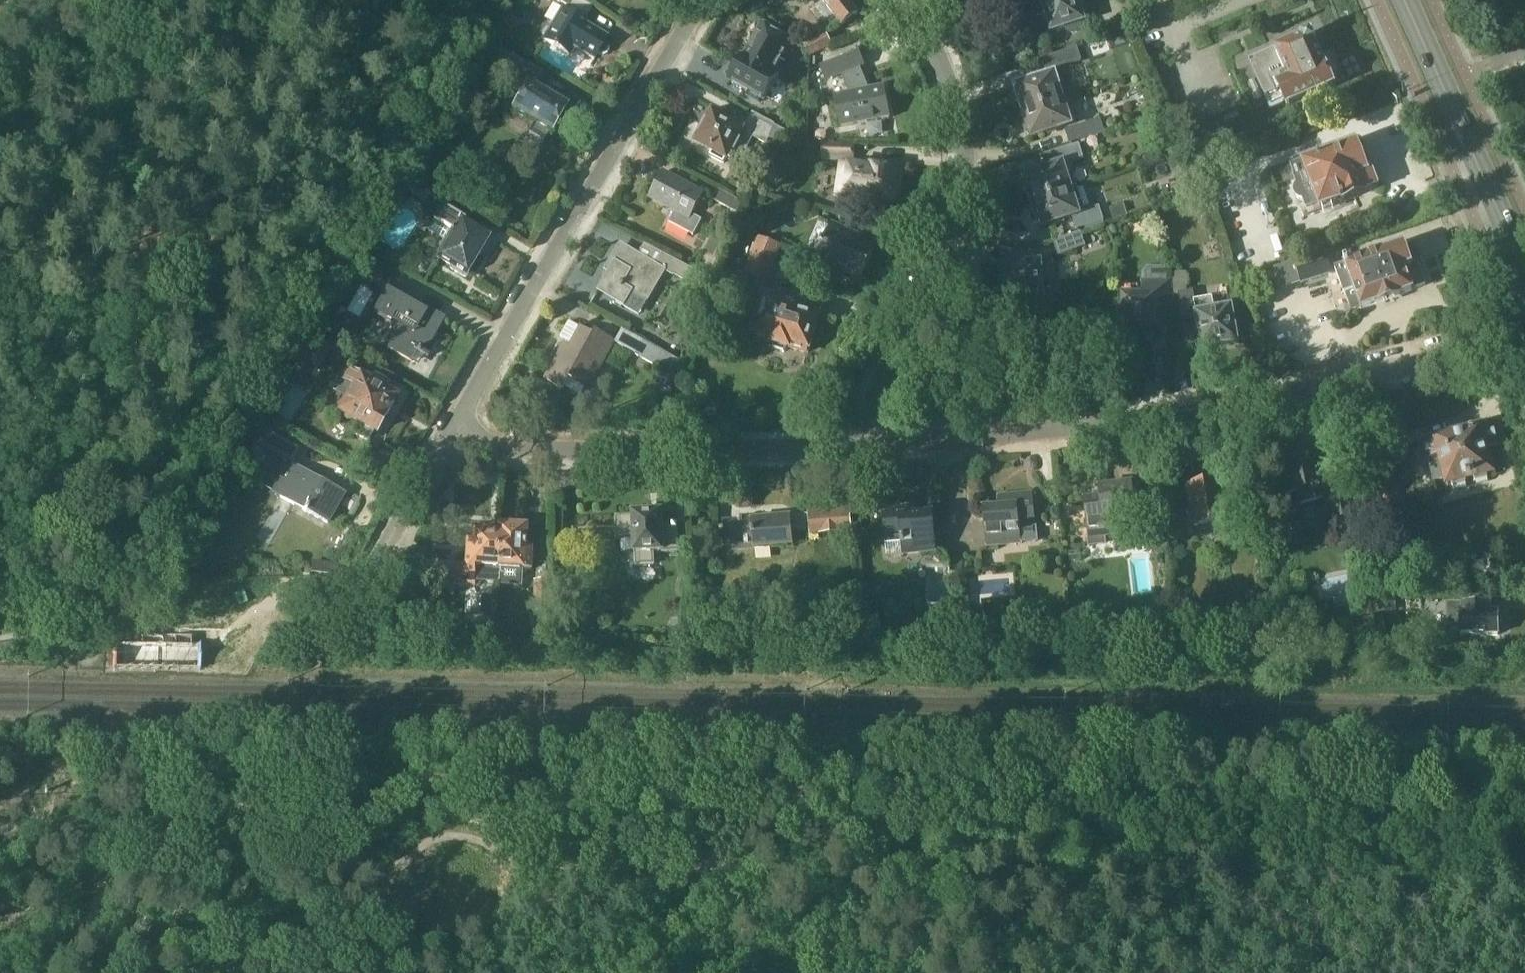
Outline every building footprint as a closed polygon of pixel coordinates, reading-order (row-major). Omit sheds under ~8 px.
[(844,24),(860,12),(851,0),(825,0),(844,24)] [(1033,6),(1035,5),(1039,16),(1048,13),(1054,29),(1067,25),(1068,28),(1071,30),(1075,31),(1078,30),(1081,27),(1082,23),(1081,20),(1084,19),(1078,0),(1031,0),(1033,6)] [(608,36),(600,32),(589,25),(590,23),(563,6),(552,24),(549,23),(546,24),(543,25),(541,28),(541,32),(543,35),(545,37),(543,40),(571,56),(575,48),(594,59),(599,51),(602,53),(605,53),(608,51),(609,49),(609,46),(608,43),(605,41),(608,36)] [(795,56),(802,43),(762,21),(760,23),(764,25),(746,58),(742,56),(730,78),(751,90),(749,95),(761,102),(763,97),(767,99),(781,72),(777,70),(787,52),(795,56)] [(806,45),(811,57),(833,46),(828,34),(806,45)] [(1311,35),(1288,45),(1277,50),(1278,51),(1267,55),(1250,63),(1267,100),(1269,99),(1272,108),(1275,106),(1277,110),(1288,105),(1288,106),(1334,85),(1334,83),(1345,78),(1337,60),(1338,60),(1334,51),(1321,57),(1311,35)] [(1048,70),(1082,59),(1078,46),(1044,58),(1048,70)] [(843,126),(890,117),(884,86),(870,88),(861,67),(866,65),(861,52),(822,68),(827,81),(843,75),(850,92),(837,95),(843,126)] [(551,132),(566,106),(559,102),(563,96),(548,88),(545,93),(535,87),(544,72),(525,61),(514,80),(527,87),(513,110),(534,122),(529,131),(544,140),(550,131),(551,132)] [(1025,111),(1070,96),(1062,70),(1016,85),(1017,88),(1015,89),(1014,92),(1016,99),(1019,100),(1021,100),(1025,111)] [(1070,96),(1025,111),(1028,121),(1026,122),(1024,125),(1027,131),(1030,133),(1032,133),(1033,136),(1079,121),(1070,96)] [(745,129),(712,111),(697,139),(714,148),(711,155),(725,162),(728,156),(730,157),(737,143),(747,148),(754,135),(768,142),(774,126),(776,127),(777,124),(759,114),(754,111),(745,129)] [(1071,142),(1106,130),(1102,118),(1067,129),(1071,142)] [(1033,200),(1079,186),(1070,160),(1084,156),(1080,143),(1054,151),(1058,164),(1024,175),(1025,178),(1024,179),(1022,182),(1024,189),(1027,191),(1030,190),(1033,200)] [(1368,192),(1380,187),(1374,170),(1369,171),(1358,143),(1294,168),(1298,177),(1297,178),(1300,186),(1298,192),(1300,199),(1306,202),(1309,211),(1321,206),(1323,210),(1344,202),(1344,204),(1347,202),(1347,201),(1369,192),(1368,192)] [(854,158),(854,146),(834,145),(834,146),(824,145),(823,157),(834,158),(854,158)] [(898,199),(898,198),(902,168),(881,165),(880,167),(860,165),(860,167),(853,166),(852,176),(843,174),(841,192),(850,193),(849,198),(876,201),(876,202),(891,204),(892,204),(894,204),(895,203),(896,202),(897,200),(898,199)] [(694,213),(704,192),(664,171),(651,196),(677,209),(671,221),(695,234),(704,218),(694,213)] [(739,186),(734,197),(745,203),(751,192),(739,186)] [(1079,186),(1033,200),(1036,211),(1034,212),(1032,215),(1034,222),(1038,223),(1040,223),(1041,226),(1074,215),(1078,228),(1105,219),(1101,206),(1086,210),(1079,186)] [(734,197),(722,191),(716,202),(739,214),(745,203),(734,197)] [(443,206),(434,220),(428,230),(447,241),(439,255),(453,263),(452,265),(467,274),(468,272),(479,251),(482,253),(493,235),(443,206)] [(862,278),(876,247),(851,236),(852,234),(833,226),(832,227),(826,225),(820,227),(818,233),(820,238),(826,241),(818,259),(862,278)] [(1060,254),(1087,244),(1082,231),(1056,241),(1060,254)] [(773,266),(781,245),(761,237),(753,258),(758,260),(753,273),(772,280),(777,267),(773,266)] [(674,274),(675,274),(710,294),(715,281),(646,242),(638,257),(620,246),(607,269),(610,271),(600,288),(626,303),(635,287),(650,296),(666,270),(674,274)] [(1414,290),(1427,285),(1419,263),(1412,265),(1404,246),(1351,266),(1350,263),(1347,265),(1348,267),(1338,271),(1347,296),(1348,295),(1354,312),(1363,309),(1363,310),(1414,291),(1414,290)] [(1326,250),(1294,261),(1301,283),(1302,284),(1333,273),(1326,250)] [(366,269),(387,281),(394,270),(373,258),(366,269)] [(1044,280),(1057,279),(1055,260),(1007,264),(1010,299),(1045,296),(1044,280)] [(1172,281),(1167,281),(1167,269),(1149,269),(1146,273),(1146,281),(1146,294),(1124,294),(1124,329),(1159,329),(1159,308),(1172,308),(1172,281)] [(1186,273),(1174,274),(1175,295),(1181,295),(1181,293),(1187,292),(1186,273)] [(810,350),(822,308),(781,297),(783,291),(770,287),(756,335),(775,340),(776,347),(786,350),(791,345),(810,350)] [(434,329),(442,316),(427,307),(426,309),(415,303),(414,304),(388,289),(375,311),(392,321),(396,314),(405,319),(389,347),(412,360),(418,351),(424,354),(438,331),(434,329)] [(1187,292),(1181,293),(1181,295),(1186,321),(1199,318),(1202,332),(1197,333),(1199,343),(1204,342),(1205,347),(1239,341),(1233,306),(1217,309),(1214,297),(1197,300),(1195,290),(1187,292)] [(595,333),(582,326),(571,320),(563,336),(573,342),(569,350),(563,347),(546,377),(565,388),(571,377),(590,388),(617,340),(597,330),(595,333)] [(320,368),(332,349),(314,339),(303,358),(320,368)] [(645,340),(637,355),(672,374),(680,359),(645,340)] [(343,379),(344,379),(336,393),(347,399),(339,411),(359,422),(353,432),(369,441),(375,431),(376,432),(377,430),(382,428),(386,421),(385,416),(397,395),(385,389),(388,384),(375,376),(372,381),(360,375),(349,369),(343,379)] [(1499,448),(1493,424),(1423,443),(1434,482),(1446,478),(1449,488),(1498,475),(1497,469),(1502,468),(1497,449),(1499,448)] [(265,430),(256,446),(268,453),(258,471),(277,482),(280,478),(281,478),(288,482),(280,496),(328,523),(345,493),(294,465),(282,459),(291,444),(265,430)] [(1288,457),(1278,460),(1281,473),(1287,494),(1299,491),(1302,504),(1327,498),(1332,521),(1337,520),(1358,516),(1358,515),(1350,478),(1329,483),(1328,475),(1322,450),(1288,457)] [(1372,517),(1400,509),(1392,478),(1364,486),(1372,517)] [(1228,520),(1242,518),(1238,490),(1234,491),(1232,479),(1190,485),(1196,526),(1228,521),(1228,520)] [(1122,518),(1138,516),(1134,482),(1101,486),(1102,497),(1086,499),(1090,532),(1107,530),(1107,537),(1124,535),(1122,518)] [(1021,528),(1037,526),(1034,492),(1000,496),(1002,506),(986,508),(989,541),(1022,538),(1021,528)] [(884,506),(886,539),(887,556),(903,554),(903,549),(937,546),(934,513),(918,514),(918,503),(884,506)] [(813,532),(852,529),(850,511),(822,513),(821,509),(811,510),(811,515),(793,516),(725,521),(728,550),(795,545),(794,532),(813,530),(813,532)] [(1160,513),(1162,526),(1178,524),(1176,511),(1160,513)] [(634,514),(634,517),(618,518),(619,535),(635,535),(636,553),(637,566),(655,565),(655,552),(665,551),(678,550),(677,526),(663,527),(663,512),(634,514)] [(501,584),(523,585),(524,569),(534,569),(535,548),(531,547),(531,543),(530,543),(531,526),(502,524),(502,531),(504,531),(502,567),(502,568),(501,581),(501,584)] [(502,568),(502,567),(504,531),(502,531),(478,530),(478,540),(471,540),(469,563),(456,563),(455,583),(477,584),(477,580),(501,581),(502,568)] [(312,572),(323,573),(324,562),(313,561),(312,572)] [(553,581),(535,581),(535,612),(552,612),(553,581)] [(1370,593),(1355,594),(1355,604),(1370,604),(1370,593)] [(1500,612),(1492,612),(1492,603),(1449,603),(1449,630),(1463,630),(1463,634),(1500,634),(1500,612)] [(206,651),(206,645),(201,645),(192,644),(192,635),(138,633),(137,639),(134,639),(134,642),(114,642),(114,667),(200,669),(201,651),(206,651)]
